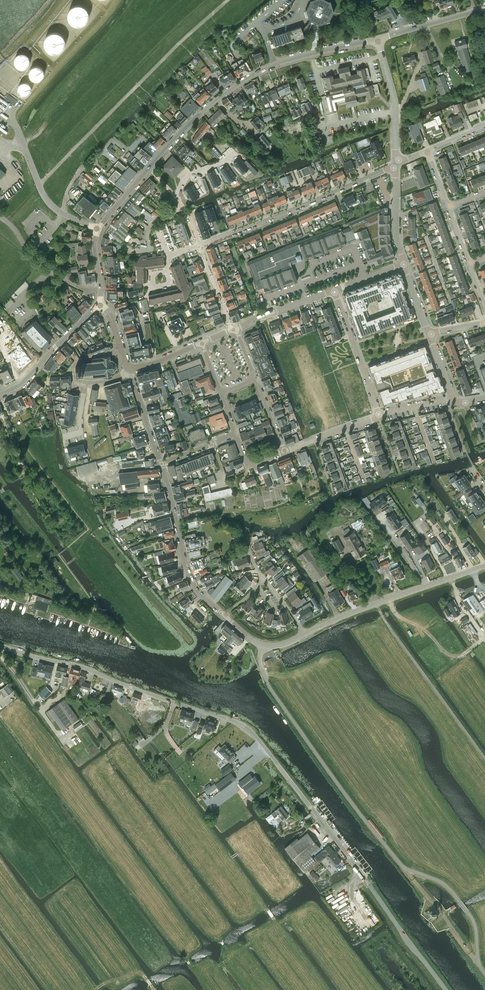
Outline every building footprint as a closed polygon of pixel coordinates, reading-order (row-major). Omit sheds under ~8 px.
[(302,30),(303,32),(312,21),(318,24),(318,25),(330,21),(329,20),(333,12),(334,12),(330,0),(329,1),(327,0),(310,0),(310,1),(306,9),(305,9),(306,11),(309,18),(309,20),(310,20),(302,30)] [(447,6),(445,0),(434,0),(435,3),(439,2),(441,8),(447,6)] [(88,18),(89,15),(88,12),(87,9),(85,7),(82,6),(79,5),(77,5),(74,6),(71,7),(69,9),(68,12),(67,15),(68,18),(69,20),(70,23),(72,25),(75,26),(78,26),(81,26),(83,25),(86,23),(87,20),(88,18)] [(371,13),(372,17),(377,15),(379,20),(390,15),(393,19),(396,17),(397,16),(390,5),(385,7),(387,10),(378,14),(377,12),(377,10),(374,12),(371,13)] [(301,26),(272,36),(275,47),(276,47),(275,45),(292,40),(293,41),(294,41),(297,40),(304,37),(303,32),(302,30),(301,26)] [(65,45),(65,42),(64,39),(63,37),(61,35),(59,33),(56,32),(53,32),(50,33),(48,35),(46,37),(44,39),(44,42),(44,45),(45,48),(47,50),(49,52),(52,53),(54,53),(57,53),(60,52),(62,50),(64,48),(65,45)] [(471,61),(472,61),(471,59),(470,59),(467,47),(467,46),(465,39),(454,42),(457,49),(458,49),(465,72),(473,69),(471,61)] [(426,63),(433,61),(429,48),(422,51),(426,63)] [(256,62),(264,59),(261,52),(253,56),(256,62)] [(29,64),(30,62),(29,60),(29,57),(27,55),(25,54),(23,53),(20,54),(18,54),(16,56),(15,58),(14,60),(14,63),(15,65),(17,67),(19,68),(21,69),(23,69),(26,68),(28,66),(29,64)] [(415,62),(416,62),(414,55),(408,57),(408,56),(403,58),(405,65),(411,63),(411,65),(415,64),(415,62)] [(242,59),(236,62),(243,74),(249,71),(245,64),(242,59)] [(243,74),(236,62),(231,65),(234,70),(238,77),(243,74)] [(435,73),(441,71),(438,62),(432,65),(435,73)] [(30,70),(29,71),(29,73),(29,74),(29,75),(29,76),(30,76),(30,77),(31,78),(32,79),(33,80),(34,80),(36,80),(37,80),(38,80),(39,80),(40,79),(41,79),(41,78),(42,78),(42,77),(43,76),(43,75),(43,74),(44,73),(43,72),(43,71),(43,70),(42,69),(42,68),(41,68),(40,67),(39,67),(38,66),(37,66),(36,66),(35,66),(34,66),(33,67),(32,67),(32,68),(31,68),(31,69),(30,69),(30,70)] [(357,73),(351,75),(350,71),(349,66),(338,68),(339,74),(340,77),(333,79),(332,75),(322,78),(324,89),(329,88),(330,94),(322,96),(326,114),(337,111),(335,104),(346,102),(346,106),(357,103),(356,96),(366,94),(367,97),(380,94),(377,83),(367,86),(365,79),(370,78),(367,67),(357,70),(357,73)] [(225,75),(230,82),(235,79),(230,72),(228,73),(227,74),(225,75)] [(440,95),(450,91),(443,74),(434,78),(440,95)] [(224,86),(230,82),(225,75),(219,79),(224,86)] [(305,84),(302,77),(297,79),(301,89),(306,87),(305,84)] [(421,91),(430,88),(426,77),(418,79),(421,91)] [(208,85),(205,87),(212,94),(212,93),(213,93),(215,92),(214,91),(216,90),(216,89),(218,87),(213,81),(213,80),(211,78),(209,80),(207,83),(208,85)] [(31,92),(31,89),(31,87),(30,85),(28,83),(26,83),(24,82),(21,83),(19,85),(18,86),(18,89),(18,91),(19,93),(21,95),(23,96),(25,96),(27,95),(29,94),(31,92)] [(246,93),(248,92),(250,97),(257,93),(257,92),(258,92),(253,82),(244,86),(244,87),(243,88),(246,93)] [(288,82),(282,85),(286,93),(287,95),(290,94),(291,93),(290,92),(291,91),(288,82)] [(286,93),(282,85),(277,87),(281,98),(287,95),(286,93)] [(274,98),(275,99),(279,97),(275,88),(269,91),(273,98),(274,98)] [(200,94),(205,100),(210,95),(205,90),(200,94)] [(268,101),(268,102),(270,101),(269,100),(272,99),(274,106),(277,105),(275,99),(274,98),(273,98),(269,91),(265,92),(269,100),(268,101)] [(269,100),(265,92),(260,94),(264,104),(268,102),(268,101),(269,100)] [(200,104),(205,100),(200,94),(195,98),(200,104)] [(233,99),(236,105),(236,106),(238,109),(246,103),(243,100),(239,95),(233,99)] [(232,104),(230,102),(227,97),(222,101),(225,106),(228,103),(230,105),(232,104)] [(189,116),(198,106),(190,98),(181,109),(189,116)] [(305,103),(305,104),(301,106),(304,112),(312,108),(309,102),(305,103)] [(461,102),(456,104),(459,111),(464,109),(461,102)] [(214,114),(219,119),(225,114),(220,108),(214,114)] [(167,110),(164,114),(169,119),(173,115),(167,110)] [(181,112),(176,117),(178,119),(182,123),(187,118),(184,114),(181,112)] [(450,117),(448,118),(449,122),(452,128),(462,123),(461,120),(464,119),(461,112),(458,113),(459,115),(454,117),(454,115),(451,117),(451,116),(450,117)] [(213,125),(219,119),(214,114),(208,119),(213,125)] [(433,136),(442,132),(441,128),(439,129),(437,125),(442,123),(439,115),(433,118),(434,119),(424,123),(426,128),(434,125),(436,130),(432,132),(433,136)] [(255,118),(250,122),(256,130),(258,128),(259,128),(259,127),(261,126),(259,123),(262,120),(258,116),(255,118)] [(206,121),(200,129),(204,132),(207,128),(210,125),(206,121)] [(414,128),(410,130),(415,142),(417,141),(418,144),(418,143),(423,140),(423,141),(424,141),(417,123),(416,123),(412,125),(414,128)] [(167,129),(172,134),(177,129),(171,124),(167,129)] [(168,139),(172,134),(167,129),(162,134),(168,139)] [(199,138),(204,132),(200,129),(194,135),(195,136),(192,140),(197,144),(201,140),(199,138)] [(262,134),(258,138),(266,147),(270,144),(262,134)] [(157,141),(162,145),(166,141),(161,136),(157,141)] [(478,148),(484,146),(480,138),(475,141),(478,148)] [(361,150),(361,151),(357,153),(359,158),(363,156),(365,162),(371,159),(376,156),(377,158),(384,155),(381,149),(382,148),(380,144),(379,145),(377,140),(370,143),(371,145),(361,150)] [(152,145),(153,145),(149,141),(142,149),(141,147),(134,155),(145,164),(152,156),(151,156),(157,150),(152,145)] [(152,145),(157,150),(158,150),(162,145),(157,141),(153,145),(152,145)] [(469,143),(473,151),(478,148),(475,141),(469,143)] [(467,153),(473,151),(469,143),(464,146),(467,153)] [(180,148),(190,157),(194,152),(185,144),(184,145),(183,144),(180,148)] [(461,155),(467,153),(464,146),(458,148),(461,155)] [(214,147),(210,150),(219,160),(223,156),(214,147)] [(185,161),(190,157),(180,148),(177,152),(178,152),(177,154),(185,161)] [(182,166),(172,156),(163,167),(173,176),(182,166)] [(440,164),(448,161),(446,156),(438,158),(440,164)] [(135,157),(131,162),(133,164),(133,165),(140,171),(145,165),(138,159),(137,159),(135,157)] [(355,169),(352,162),(351,160),(345,163),(343,164),(346,173),(355,169)] [(440,164),(442,170),(450,167),(448,161),(440,164)] [(243,163),(239,169),(250,176),(254,170),(243,163)] [(420,187),(429,184),(422,165),(413,168),(420,187)] [(122,175),(130,181),(137,172),(129,166),(122,175)] [(444,175),(452,173),(450,167),(442,170),(444,175)] [(122,190),(130,181),(122,175),(115,169),(108,178),(122,190)] [(227,169),(223,173),(232,183),(236,180),(227,169)] [(335,170),(339,179),(345,176),(342,170),(339,171),(338,169),(335,170)] [(332,182),(339,179),(335,170),(332,171),(333,174),(330,176),(332,182)] [(84,173),(81,177),(88,183),(91,179),(85,174),(84,173)] [(213,173),(206,176),(213,189),(219,186),(213,173)] [(447,181),(454,178),(452,173),(444,175),(447,181)] [(101,174),(97,179),(104,184),(108,180),(101,174)] [(282,185),(289,182),(287,176),(286,175),(279,178),(282,185)] [(323,186),(321,179),(319,176),(316,178),(318,181),(314,182),(317,188),(318,188),(318,189),(321,188),(321,187),(323,186)] [(484,183),(482,176),(476,178),(479,185),(484,183)] [(151,189),(156,184),(152,181),(153,181),(150,177),(140,188),(145,193),(150,188),(151,189)] [(327,177),(321,179),(323,186),(330,183),(327,177)] [(447,181),(449,187),(456,184),(454,178),(447,181)] [(479,185),(476,178),(470,180),(473,187),(479,185)] [(193,182),(183,189),(186,194),(197,188),(193,182)] [(306,186),(309,192),(314,190),(311,183),(310,182),(306,183),(306,186)] [(456,184),(449,187),(451,192),(458,190),(456,184)] [(309,192),(306,186),(301,188),(303,194),(309,192)] [(118,196),(118,197),(122,192),(116,187),(112,191),(118,196)] [(197,187),(187,194),(190,200),(201,194),(197,187)] [(292,189),(295,198),(297,197),(298,198),(301,197),(301,195),(298,189),(295,190),(294,188),(292,189)] [(429,188),(412,194),(415,205),(433,199),(429,188)] [(286,191),(289,200),(290,200),(290,201),(294,200),(293,198),(295,198),(292,189),(291,189),(286,191)] [(134,195),(140,199),(144,194),(138,190),(134,195)] [(114,201),(118,196),(112,191),(108,195),(114,201)] [(111,205),(114,201),(108,195),(105,192),(101,197),(105,200),(111,205)] [(344,201),(340,203),(341,205),(344,211),(348,209),(346,205),(356,200),(356,199),(359,198),(361,203),(365,201),(361,192),(356,194),(357,195),(354,196),(353,194),(343,199),(344,201)] [(90,194),(87,197),(94,203),(97,200),(90,194)] [(277,194),(272,196),(272,197),(273,199),(276,205),(281,203),(278,197),(277,194)] [(88,217),(97,206),(84,195),(73,208),(82,216),(84,214),(88,217)] [(133,201),(136,203),(140,199),(134,195),(131,199),(133,201)] [(284,195),(278,197),(281,203),(283,202),(283,203),(287,202),(286,201),(284,195)] [(272,197),(267,199),(268,201),(270,208),(276,205),(273,199),(272,197)] [(105,212),(111,205),(105,200),(104,200),(102,198),(100,200),(102,202),(99,206),(105,212)] [(129,200),(124,207),(128,211),(129,211),(137,218),(140,214),(139,213),(142,208),(136,203),(133,201),(132,203),(129,200)] [(268,201),(262,204),(265,210),(270,208),(268,201)] [(429,203),(431,210),(437,207),(435,201),(429,203)] [(258,202),(253,204),(253,205),(256,213),(258,213),(259,214),(262,212),(262,211),(259,203),(258,202)] [(335,202),(329,204),(331,210),(338,208),(335,202)] [(253,204),(247,206),(248,209),(251,216),(256,213),(253,205),(253,204)] [(331,210),(329,204),(323,207),(325,213),(331,210)] [(206,223),(217,220),(212,207),(205,209),(205,210),(202,211),(202,210),(194,213),(203,239),(211,236),(206,223)] [(325,213),(323,207),(317,209),(319,215),(325,213)] [(383,208),(349,223),(350,227),(351,227),(355,238),(358,237),(359,237),(359,236),(360,236),(361,239),(360,239),(368,262),(376,259),(378,258),(379,260),(381,260),(392,255),(388,245),(387,236),(387,214),(387,207),(384,207),(383,208)] [(431,210),(433,216),(440,213),(437,207),(431,210)] [(459,214),(461,220),(471,217),(470,214),(468,215),(467,212),(470,211),(468,207),(463,209),(465,212),(459,214)] [(123,209),(116,217),(121,221),(126,225),(130,220),(135,224),(138,220),(123,209)] [(242,209),(237,211),(240,220),(246,218),(243,211),(242,209)] [(319,215),(317,209),(310,212),(313,218),(319,215)] [(237,211),(231,213),(232,216),(235,222),(240,220),(237,211)] [(313,218),(310,212),(304,214),(307,221),(313,218)] [(433,216),(436,222),(442,220),(440,213),(433,216)] [(300,223),(307,221),(304,214),(298,217),(300,223)] [(232,216),(226,218),(229,224),(235,222),(232,216)] [(128,227),(126,225),(121,221),(116,217),(111,223),(118,228),(113,235),(120,240),(121,241),(128,232),(126,230),(128,227)] [(463,226),(473,222),(471,217),(461,220),(463,226)] [(295,218),(289,220),(292,226),(293,229),(299,226),(298,224),(297,224),(295,218)] [(438,228),(444,226),(442,220),(436,222),(438,228)] [(475,228),(473,222),(463,226),(465,231),(473,229),(475,228)] [(137,226),(136,228),(134,230),(140,234),(143,230),(137,226)] [(291,244),(248,262),(258,290),(258,289),(263,287),(265,293),(270,291),(297,281),(290,263),(297,261),(301,259),(304,258),(304,260),(345,245),(345,243),(356,239),(355,238),(351,227),(350,227),(340,231),(339,226),(291,244)] [(440,234),(447,232),(444,226),(438,228),(440,234)] [(83,227),(83,228),(83,231),(82,231),(81,238),(82,238),(81,240),(87,241),(87,239),(90,240),(92,232),(87,232),(88,232),(86,231),(87,228),(83,227)] [(415,234),(415,227),(408,227),(408,234),(410,234),(410,237),(416,237),(416,234),(415,234)] [(467,237),(475,234),(473,229),(465,231),(467,237)] [(443,241),(449,238),(447,232),(440,234),(443,241)] [(259,233),(253,235),(256,241),(262,239),(259,233)] [(469,243),(477,240),(475,234),(467,237),(469,243)] [(256,241),(253,235),(248,237),(250,244),(256,241)] [(107,244),(109,238),(103,237),(101,243),(104,245),(107,244)] [(250,244),(248,237),(242,240),(245,246),(250,244)] [(445,247),(451,245),(449,238),(443,241),(445,247)] [(245,246),(242,240),(236,242),(239,249),(245,246)] [(479,246),(477,240),(469,243),(472,248),(479,246)] [(414,242),(408,245),(410,251),(417,249),(420,248),(419,246),(417,245),(416,246),(414,242)] [(102,255),(112,254),(111,244),(101,246),(102,255)] [(85,264),(89,264),(88,261),(89,261),(87,254),(86,254),(85,245),(78,246),(79,255),(78,255),(79,263),(85,262),(85,264)] [(453,251),(451,245),(445,247),(447,253),(453,251)] [(214,246),(206,249),(207,252),(206,252),(208,258),(216,255),(219,254),(216,247),(214,248),(214,246)] [(417,249),(410,251),(413,257),(419,255),(417,249)] [(137,281),(137,282),(141,282),(147,282),(147,269),(165,267),(163,252),(161,253),(161,256),(156,257),(156,253),(152,254),(152,258),(147,258),(146,254),(141,255),(132,266),(132,270),(137,270),(137,275),(133,275),(133,279),(137,279),(137,281)] [(448,256),(451,263),(457,260),(455,254),(448,256)] [(217,259),(216,255),(208,258),(211,264),(218,261),(218,262),(221,261),(220,258),(217,259)] [(419,255),(413,257),(415,263),(421,261),(419,255)] [(188,270),(202,265),(200,260),(198,260),(197,257),(191,259),(194,265),(187,268),(188,270)] [(451,263),(453,269),(459,266),(457,260),(451,263)] [(423,267),(421,261),(415,263),(417,270),(423,267)] [(113,263),(115,272),(119,272),(119,268),(124,267),(123,262),(113,263)] [(180,263),(170,267),(177,288),(148,295),(150,304),(153,304),(154,307),(157,307),(157,303),(162,302),(163,306),(166,305),(165,301),(171,300),(172,304),(175,303),(174,299),(179,298),(180,302),(185,301),(192,287),(190,282),(187,283),(185,278),(189,277),(188,273),(184,275),(181,269),(185,268),(184,265),(181,266),(180,263)] [(212,267),(214,272),(224,269),(223,266),(221,267),(220,264),(212,267)] [(204,270),(202,265),(188,270),(190,276),(193,275),(191,271),(196,269),(197,273),(204,270)] [(453,269),(455,275),(461,272),(459,266),(453,269)] [(225,270),(224,269),(214,272),(215,277),(223,275),(222,271),(225,270)] [(88,284),(96,283),(95,275),(87,276),(86,270),(78,271),(80,284),(88,283),(88,284)] [(421,279),(427,277),(425,270),(419,273),(421,279)] [(347,307),(358,338),(413,318),(403,291),(407,290),(401,273),(398,272),(343,292),(342,295),(347,307)] [(455,275),(457,281),(464,279),(461,272),(455,275)] [(194,284),(205,280),(203,275),(192,279),(194,284)] [(225,277),(217,280),(218,286),(229,282),(231,281),(230,278),(228,279),(227,276),(225,277)] [(423,285),(429,283),(427,277),(421,279),(423,285)] [(464,279),(457,281),(460,287),(466,285),(464,279)] [(141,288),(141,282),(137,282),(137,281),(133,281),(133,290),(127,291),(129,297),(139,294),(138,289),(141,288)] [(201,294),(209,291),(205,281),(198,284),(195,286),(197,292),(200,291),(201,294)] [(218,286),(220,291),(228,288),(227,285),(230,284),(229,282),(218,286)] [(423,285),(426,291),(432,289),(429,283),(423,285)] [(468,291),(466,285),(460,287),(462,294),(468,291)] [(426,291),(428,298),(434,295),(432,289),(426,291)] [(117,290),(116,290),(107,290),(107,298),(108,300),(109,300),(112,303),(116,301),(116,295),(122,296),(122,290),(117,290)] [(225,300),(235,297),(233,291),(231,292),(230,291),(223,294),(223,295),(222,296),(223,297),(224,298),(225,300)] [(207,301),(214,298),(212,292),(205,295),(207,301)] [(45,293),(40,296),(43,301),(48,298),(45,293)] [(428,298),(430,304),(436,301),(434,295),(428,298)] [(82,303),(88,309),(91,305),(86,300),(83,297),(82,298),(84,301),(82,303)] [(208,302),(204,304),(206,309),(210,308),(217,305),(215,299),(208,302)] [(236,300),(234,301),(226,303),(226,304),(226,305),(227,307),(228,307),(228,310),(236,307),(236,306),(238,305),(236,300)] [(73,303),(76,308),(78,307),(83,313),(88,309),(82,303),(79,306),(75,301),(73,303)] [(115,309),(127,305),(126,301),(114,305),(115,309)] [(436,301),(430,304),(432,310),(439,308),(437,305),(440,304),(439,301),(436,302),(436,301)] [(76,308),(73,303),(72,303),(73,304),(66,311),(74,322),(82,315),(76,308)] [(133,305),(119,310),(123,321),(132,318),(137,316),(133,305)] [(178,312),(175,306),(165,311),(168,317),(178,312)] [(210,315),(220,311),(218,306),(208,309),(210,315)] [(325,315),(332,313),(329,306),(322,309),(324,315),(325,315)] [(465,308),(467,314),(474,312),(471,306),(465,308)] [(461,317),(467,314),(465,308),(459,310),(461,317)] [(233,322),(240,319),(237,310),(229,313),(230,316),(231,316),(232,318),(231,319),(232,321),(233,321),(233,322)] [(307,310),(301,313),(304,322),(310,320),(307,310)] [(447,322),(449,322),(450,321),(449,321),(450,321),(454,320),(454,319),(452,312),(451,313),(450,310),(437,315),(438,317),(437,317),(440,324),(447,322)] [(92,316),(92,317),(98,325),(98,324),(99,326),(102,324),(103,323),(102,322),(102,321),(96,313),(92,316)] [(334,319),(332,313),(325,315),(328,321),(334,319)] [(216,315),(212,316),(217,327),(218,327),(218,328),(224,325),(224,324),(222,317),(221,318),(219,314),(216,315)] [(297,314),(290,317),(291,319),(289,320),(290,323),(291,325),(299,323),(300,321),(297,314)] [(54,324),(63,333),(67,329),(63,325),(63,324),(54,316),(49,321),(53,325),(54,324)] [(91,317),(82,326),(82,327),(89,334),(90,335),(95,330),(95,328),(96,329),(98,327),(98,326),(91,317)] [(174,319),(170,321),(167,322),(169,326),(173,333),(183,327),(183,326),(185,325),(185,324),(184,321),(183,321),(182,321),(180,317),(175,320),(174,319)] [(291,325),(290,323),(289,320),(291,319),(290,317),(282,320),(285,330),(292,328),(291,325)] [(123,327),(134,323),(132,318),(123,321),(121,321),(123,327)] [(325,322),(325,324),(327,325),(328,325),(329,325),(330,327),(336,325),(334,319),(328,321),(325,322)] [(279,320),(276,322),(277,323),(273,325),(273,323),(269,324),(270,326),(269,326),(272,333),(279,331),(280,334),(283,333),(279,320)] [(22,331),(21,332),(24,336),(28,340),(33,345),(39,351),(43,347),(48,342),(52,338),(52,337),(48,333),(47,332),(46,331),(41,325),(40,325),(39,327),(34,321),(31,323),(29,321),(24,326),(26,328),(22,331)] [(136,330),(134,323),(123,327),(125,333),(136,330)] [(332,333),(339,331),(336,325),(330,327),(332,333)] [(82,327),(77,331),(84,338),(89,334),(82,327)] [(62,335),(57,330),(55,328),(52,331),(54,333),(53,334),(58,339),(62,335)] [(269,353),(260,329),(251,332),(251,334),(246,335),(245,338),(246,339),(245,340),(253,359),(254,359),(255,362),(254,363),(260,377),(265,375),(265,374),(270,372),(270,373),(276,371),(270,357),(269,357),(268,353),(269,353)] [(72,336),(76,341),(78,340),(79,341),(82,338),(76,331),(72,336)] [(138,331),(126,334),(128,346),(141,343),(138,331)] [(332,333),(331,334),(333,340),(341,337),(339,331),(332,333)] [(482,342),(480,335),(474,338),(476,344),(482,342)] [(72,345),(76,341),(72,336),(67,340),(72,345)] [(476,344),(474,338),(467,340),(470,346),(476,344)] [(445,342),(447,348),(454,346),(451,340),(445,342)] [(145,343),(129,347),(130,353),(130,354),(131,360),(136,359),(139,358),(143,357),(153,355),(152,351),(154,350),(153,347),(152,347),(151,342),(145,343)] [(66,343),(60,349),(68,356),(73,350),(66,343)] [(90,349),(89,349),(91,355),(101,351),(105,350),(105,351),(111,350),(112,348),(111,346),(104,346),(103,344),(95,347),(94,345),(89,347),(90,349)] [(376,363),(369,365),(371,371),(370,371),(375,383),(376,387),(383,405),(390,402),(394,401),(397,400),(398,402),(408,398),(412,397),(413,399),(423,395),(426,394),(427,395),(435,393),(438,392),(444,390),(438,373),(436,374),(427,350),(427,351),(425,345),(417,347),(418,348),(415,349),(413,349),(413,348),(408,350),(408,351),(401,354),(399,355),(399,353),(394,355),(394,356),(387,359),(385,360),(385,359),(380,360),(380,362),(376,363)] [(447,348),(449,355),(456,352),(454,346),(447,348)] [(24,370),(30,364),(16,349),(12,353),(8,349),(3,354),(7,358),(6,359),(20,373),(23,370),(24,370)] [(38,358),(41,355),(37,350),(35,349),(32,353),(38,358)] [(53,357),(60,363),(67,355),(59,349),(53,357)] [(449,355),(452,361),(458,358),(456,352),(449,355)] [(102,357),(92,358),(93,362),(89,362),(88,362),(89,362),(87,363),(87,362),(86,362),(86,363),(83,363),(82,363),(82,365),(82,366),(78,366),(78,365),(77,365),(77,366),(76,366),(76,368),(77,367),(78,371),(76,372),(76,373),(78,373),(78,374),(79,374),(79,373),(83,372),(83,373),(84,376),(84,375),(87,375),(88,375),(90,375),(93,374),(94,377),(104,376),(104,377),(105,378),(105,377),(107,377),(110,377),(112,376),(112,377),(112,376),(113,376),(112,376),(112,372),(113,372),(114,373),(114,372),(116,369),(117,369),(117,368),(116,368),(116,363),(116,362),(113,360),(112,359),(112,360),(111,360),(111,357),(111,356),(110,356),(110,355),(110,356),(108,356),(105,356),(103,356),(102,356),(102,357)] [(61,363),(60,363),(53,357),(52,356),(44,367),(49,371),(50,368),(54,371),(61,363)] [(203,373),(200,364),(203,362),(200,356),(191,360),(190,357),(187,358),(188,361),(176,365),(177,368),(176,369),(180,380),(178,381),(184,395),(194,391),(193,388),(189,379),(203,373)] [(458,358),(452,361),(454,367),(461,365),(458,358)] [(465,374),(463,368),(455,371),(458,377),(465,374)] [(12,378),(8,369),(5,371),(4,370),(4,371),(0,372),(0,376),(3,377),(4,381),(12,378)] [(140,384),(163,378),(161,374),(160,375),(158,369),(137,375),(138,382),(140,384)] [(167,379),(175,377),(172,369),(166,371),(165,372),(167,379)] [(465,374),(458,377),(460,383),(467,380),(465,374)] [(70,375),(60,377),(61,385),(71,384),(70,375)] [(198,387),(212,382),(209,376),(208,375),(195,380),(192,381),(194,388),(198,386),(198,387)] [(51,388),(61,388),(61,385),(60,377),(50,377),(51,388)] [(178,385),(175,377),(167,379),(169,383),(170,387),(172,386),(172,387),(178,385)] [(263,385),(271,382),(268,377),(261,380),(263,385)] [(32,383),(37,388),(41,391),(44,387),(35,379),(32,383)] [(157,388),(164,386),(162,379),(155,381),(157,388)] [(109,415),(112,414),(112,413),(122,410),(122,408),(127,406),(121,384),(120,380),(104,385),(106,392),(108,403),(108,411),(108,413),(109,415)] [(467,380),(460,383),(462,388),(469,385),(467,380)] [(139,385),(141,392),(150,389),(150,387),(153,386),(152,381),(145,383),(139,385)] [(121,384),(127,406),(130,406),(127,398),(126,395),(133,393),(129,382),(121,384)] [(215,389),(212,382),(198,387),(198,388),(200,387),(203,393),(206,392),(215,389)] [(273,388),(271,382),(263,385),(266,391),(273,388)] [(32,394),(37,388),(32,383),(26,389),(32,394)] [(469,385),(462,388),(464,394),(469,392),(471,391),(472,391),(469,385)] [(160,404),(162,404),(169,402),(164,387),(142,394),(144,400),(158,396),(160,404)] [(92,388),(90,402),(94,403),(93,405),(95,405),(94,410),(105,411),(106,402),(96,401),(98,391),(97,391),(97,389),(97,388),(93,388),(92,388)] [(180,391),(170,395),(170,396),(171,400),(176,398),(182,396),(180,391)] [(269,401),(270,403),(271,402),(271,403),(276,401),(278,400),(274,392),(273,393),(272,392),(267,394),(268,395),(267,396),(268,397),(269,397),(270,400),(269,401)] [(12,399),(16,409),(26,404),(21,394),(15,397),(12,399)] [(32,406),(37,404),(34,398),(31,399),(29,395),(28,396),(27,394),(23,396),(27,405),(31,403),(32,406)] [(181,411),(186,410),(182,397),(177,399),(181,411)] [(219,402),(218,399),(217,399),(216,397),(208,400),(208,399),(203,401),(205,404),(210,403),(211,406),(219,403),(219,402)] [(9,412),(16,409),(12,399),(5,402),(9,412)] [(249,401),(249,402),(253,411),(253,412),(259,410),(259,411),(263,410),(260,402),(257,404),(255,399),(249,401)] [(249,402),(245,403),(248,412),(253,411),(249,402)] [(273,409),(274,411),(283,408),(285,408),(284,405),(282,405),(281,402),(272,405),(272,406),(272,407),(272,408),(273,409)] [(209,408),(208,409),(209,411),(210,411),(211,414),(212,413),(222,410),(220,403),(213,406),(209,407),(209,408)] [(245,403),(241,405),(240,405),(244,414),(248,412),(245,403)] [(158,405),(146,407),(148,413),(159,411),(162,410),(160,404),(158,405)] [(240,405),(241,405),(235,407),(237,411),(234,412),(236,420),(240,418),(239,417),(245,415),(244,414),(240,405)] [(475,410),(476,412),(475,412),(477,415),(484,412),(484,406),(481,408),(480,407),(478,408),(478,409),(475,410)] [(137,407),(122,412),(125,421),(140,416),(137,407)] [(276,418),(284,415),(282,409),(274,412),(276,418)] [(436,419),(446,416),(446,414),(445,410),(440,412),(439,411),(434,412),(436,419)] [(159,412),(149,415),(152,426),(164,423),(163,421),(164,420),(162,412),(159,412)] [(204,419),(206,423),(210,422),(211,426),(214,424),(216,428),(220,427),(220,428),(221,428),(223,428),(224,427),(224,425),(227,424),(228,424),(225,419),(222,412),(204,419)] [(477,415),(478,419),(479,419),(480,421),(482,420),(483,421),(484,420),(484,412),(477,415)] [(196,413),(190,415),(193,422),(198,420),(196,413)] [(284,416),(277,419),(280,427),(289,423),(288,420),(289,419),(287,415),(284,416)] [(438,424),(449,420),(447,417),(446,416),(436,419),(438,424)] [(98,434),(97,424),(97,423),(97,418),(88,418),(89,424),(91,424),(92,435),(98,434)] [(392,430),(402,427),(400,420),(394,421),(395,424),(390,426),(391,429),(392,429),(392,430)] [(438,429),(439,429),(450,425),(449,424),(450,424),(449,420),(438,424),(436,425),(438,429)] [(267,437),(270,436),(274,435),(269,421),(261,423),(262,425),(254,428),(254,430),(245,433),(245,432),(240,433),(244,445),(267,436),(267,437)] [(291,425),(280,429),(283,435),(291,432),(290,430),(298,427),(296,422),(291,425)] [(126,435),(132,433),(129,423),(119,426),(123,436),(126,435)] [(155,436),(167,432),(165,426),(163,427),(163,424),(153,427),(155,436)] [(440,434),(452,430),(451,426),(450,427),(450,425),(439,429),(440,434)] [(404,431),(405,431),(404,426),(402,427),(392,430),(393,432),(392,432),(393,435),(404,431)] [(191,443),(206,437),(203,428),(200,429),(199,428),(190,431),(190,433),(187,434),(191,443)] [(366,437),(376,433),(375,432),(376,432),(375,428),(369,430),(369,429),(364,430),(366,437)] [(443,438),(453,435),(453,434),(453,433),(452,430),(440,434),(442,439),(443,438)] [(396,440),(406,436),(404,431),(393,435),(395,439),(396,440)] [(118,439),(119,443),(134,438),(133,437),(134,437),(133,433),(132,433),(123,436),(118,439)] [(168,433),(166,433),(156,437),(159,446),(169,443),(168,440),(170,439),(168,433)] [(368,441),(378,438),(377,434),(376,434),(376,433),(366,437),(365,437),(366,442),(368,441)] [(134,438),(137,449),(142,448),(141,446),(148,444),(144,434),(134,437),(133,437),(134,438)] [(287,446),(299,441),(296,434),(292,435),(293,437),(285,440),(287,446)] [(445,443),(456,439),(454,436),(453,435),(443,438),(445,443)] [(397,445),(407,441),(406,436),(396,440),(396,441),(397,445)] [(370,446),(379,443),(379,441),(380,441),(378,438),(368,441),(370,446)] [(447,448),(457,444),(456,443),(457,443),(456,439),(445,443),(447,448)] [(324,452),(334,449),(331,441),(326,443),(327,445),(321,447),(323,451),(324,452)] [(399,449),(409,446),(407,441),(397,445),(398,448),(399,448),(399,449)] [(78,445),(81,454),(81,456),(86,454),(83,443),(78,445)] [(227,453),(236,449),(234,443),(227,446),(227,444),(218,447),(219,451),(225,448),(227,453)] [(371,451),(382,447),(381,444),(380,444),(379,443),(370,446),(368,447),(370,452),(371,451)] [(173,444),(165,446),(166,452),(175,450),(173,444)] [(457,446),(457,444),(447,448),(445,449),(447,453),(449,453),(459,449),(458,446),(457,446)] [(400,454),(412,450),(411,445),(409,446),(399,449),(400,451),(399,451),(400,454)] [(75,456),(73,446),(68,448),(68,447),(67,448),(68,451),(65,452),(67,458),(70,457),(75,456)] [(373,456),(383,452),(382,451),(383,451),(382,447),(371,451),(373,456)] [(136,450),(138,459),(145,457),(143,452),(144,452),(144,451),(144,448),(143,448),(142,448),(137,449),(136,450)] [(301,465),(310,462),(305,448),(301,450),(302,452),(300,452),(299,452),(300,453),(297,454),(301,465)] [(337,453),(335,448),(334,449),(324,452),(324,453),(324,454),(325,457),(335,453),(337,453)] [(239,455),(236,449),(227,453),(229,457),(222,459),(224,463),(233,459),(232,459),(232,457),(239,455)] [(460,452),(459,449),(449,453),(451,460),(456,458),(455,456),(460,454),(460,453),(460,452)] [(402,458),(403,459),(413,455),(414,455),(412,450),(400,454),(402,458)] [(179,465),(174,467),(176,474),(178,481),(184,479),(183,475),(215,463),(213,458),(215,458),(214,456),(213,454),(212,452),(210,453),(204,455),(198,458),(191,460),(185,463),(179,465)] [(373,461),(385,457),(384,453),(383,454),(383,452),(373,456),(372,456),(373,461)] [(335,453),(325,457),(326,461),(327,460),(327,462),(337,458),(335,453)] [(404,464),(414,460),(413,455),(403,459),(403,460),(403,461),(404,464)] [(284,459),(288,471),(291,470),(290,468),(294,467),(290,456),(284,459)] [(140,459),(133,460),(134,463),(137,463),(138,464),(141,463),(141,465),(143,466),(145,466),(146,467),(148,466),(154,465),(154,461),(154,460),(154,459),(153,458),(153,457),(145,459),(144,459),(140,459)] [(385,457),(373,461),(375,466),(386,462),(386,461),(387,460),(385,457)] [(338,458),(337,458),(327,462),(328,463),(327,463),(328,467),(340,462),(338,458)] [(240,459),(229,463),(230,465),(226,467),(228,471),(231,470),(231,469),(242,465),(240,459)] [(285,472),(288,471),(284,459),(277,461),(281,472),(285,470),(285,472)] [(418,465),(416,460),(414,460),(404,464),(405,468),(406,467),(406,469),(411,467),(412,469),(417,467),(416,465),(418,465)] [(96,461),(76,466),(79,476),(98,470),(96,461)] [(276,462),(268,465),(270,470),(274,479),(278,477),(281,484),(284,483),(282,476),(281,476),(276,462)] [(342,467),(340,462),(328,467),(330,470),(331,471),(342,467)] [(377,471),(389,466),(388,463),(387,463),(386,462),(375,466),(377,471)] [(174,467),(174,464),(168,466),(170,473),(168,474),(171,483),(174,482),(172,475),(176,474),(174,467)] [(267,478),(262,465),(257,467),(260,475),(262,474),(264,479),(267,478)] [(390,470),(389,466),(377,471),(379,476),(380,475),(381,477),(386,475),(385,473),(390,472),(389,470),(390,470)] [(344,472),(342,467),(331,471),(331,473),(332,476),(344,472)] [(147,470),(148,476),(160,475),(159,468),(147,470)] [(138,477),(148,476),(147,470),(119,473),(120,484),(138,482),(138,477)] [(345,477),(344,472),(332,476),(333,480),(334,480),(334,481),(345,477)] [(449,479),(452,483),(454,481),(457,486),(467,479),(463,474),(458,478),(456,474),(449,479)] [(254,476),(248,478),(244,479),(245,481),(241,483),(244,489),(248,487),(247,486),(257,482),(254,476)] [(334,482),(335,486),(347,482),(348,481),(346,476),(345,477),(334,481),(335,482),(334,482)] [(467,479),(457,486),(462,494),(470,489),(468,485),(470,484),(467,479)] [(171,486),(173,493),(179,491),(183,489),(183,487),(194,484),(192,480),(184,482),(177,485),(177,484),(171,486)] [(349,487),(347,482),(335,486),(337,489),(338,491),(343,489),(343,491),(348,489),(348,487),(349,487)] [(147,492),(159,490),(159,489),(159,487),(158,487),(158,483),(146,484),(147,492)] [(476,490),(473,492),(471,489),(464,494),(466,497),(470,502),(479,495),(476,490)] [(156,502),(166,499),(164,490),(154,493),(154,492),(151,492),(151,493),(144,493),(145,496),(152,496),(155,495),(156,502)] [(184,491),(183,491),(174,494),(176,502),(186,499),(184,493),(185,492),(184,491)] [(387,503),(382,495),(369,503),(375,511),(387,503)] [(471,501),(473,505),(482,499),(479,495),(471,501)] [(482,499),(473,505),(472,506),(478,514),(482,511),(480,508),(484,504),(484,503),(482,499)] [(162,503),(152,506),(155,515),(165,513),(162,503)] [(186,508),(182,508),(177,510),(179,517),(187,515),(186,508)] [(453,522),(458,519),(451,508),(447,511),(453,522)] [(128,511),(116,514),(117,517),(119,517),(120,520),(129,518),(128,511)] [(391,514),(386,517),(394,529),(402,524),(404,527),(409,524),(405,518),(400,521),(394,512),(391,514)] [(170,516),(147,522),(149,528),(156,526),(158,531),(173,527),(170,516)] [(428,518),(433,525),(437,522),(432,516),(428,518)] [(144,523),(142,520),(133,525),(134,528),(144,523)] [(174,535),(174,534),(174,532),(173,532),(172,529),(165,531),(165,532),(162,532),(163,535),(165,534),(166,537),(166,538),(174,536),(174,535)] [(365,552),(354,531),(343,537),(355,558),(365,552)] [(416,544),(408,532),(400,537),(408,550),(416,544)] [(194,533),(183,536),(187,550),(188,550),(196,548),(197,548),(199,547),(206,545),(203,535),(199,536),(195,537),(194,533)] [(445,536),(442,533),(439,535),(445,544),(450,541),(446,535),(445,536)] [(256,549),(264,546),(263,541),(266,540),(265,537),(253,540),(254,544),(256,549)] [(436,541),(434,537),(429,540),(431,544),(435,553),(441,550),(436,541)] [(162,540),(165,549),(165,552),(171,551),(177,549),(175,543),(174,543),(174,544),(173,544),(172,538),(162,540)] [(338,539),(333,542),(334,545),(338,552),(344,549),(339,539),(338,539)] [(426,549),(422,543),(414,548),(418,555),(426,549)] [(478,552),(475,547),(472,549),(469,543),(463,547),(469,559),(476,555),(476,554),(478,552)] [(266,551),(264,546),(256,549),(257,554),(258,554),(259,557),(270,553),(269,550),(266,551)] [(196,548),(188,550),(190,556),(192,556),(193,560),(205,556),(204,553),(201,554),(199,547),(197,548),(196,548)] [(314,582),(326,573),(308,548),(297,557),(302,565),(314,582)] [(458,566),(463,563),(465,562),(464,559),(461,560),(458,555),(459,555),(455,549),(451,552),(453,555),(455,557),(453,558),(458,566)] [(153,553),(154,556),(158,555),(160,564),(174,560),(171,551),(163,554),(162,550),(153,553)] [(220,557),(218,550),(210,553),(212,559),(217,557),(217,558),(220,557)] [(442,565),(451,560),(449,556),(448,556),(447,553),(438,557),(442,565)] [(265,557),(260,560),(262,562),(261,563),(264,565),(263,566),(266,570),(275,563),(272,559),(273,558),(271,555),(266,559),(265,557)] [(239,569),(250,565),(247,557),(242,559),(241,556),(232,560),(235,566),(238,565),(239,569)] [(432,569),(435,567),(429,557),(421,561),(424,567),(425,566),(427,570),(431,568),(432,569)] [(193,570),(202,567),(200,559),(190,562),(193,570)] [(376,559),(370,561),(375,570),(380,568),(376,559)] [(389,564),(387,560),(379,563),(381,568),(389,564)] [(174,562),(161,566),(163,575),(165,574),(168,574),(177,571),(174,562)] [(397,562),(388,566),(390,570),(391,573),(391,574),(393,578),(394,578),(394,579),(399,577),(400,577),(401,577),(403,576),(403,575),(399,565),(397,562)] [(275,563),(266,570),(270,574),(272,577),(282,569),(280,566),(278,567),(275,563)] [(19,580),(23,577),(16,567),(11,570),(19,580)] [(168,576),(166,576),(170,585),(183,580),(179,571),(168,576)] [(283,571),(274,578),(276,581),(275,581),(279,586),(286,580),(283,576),(285,574),(283,571)] [(213,580),(216,578),(215,576),(211,578),(210,574),(207,576),(206,575),(205,576),(204,577),(200,580),(203,585),(212,579),(213,580)] [(218,601),(233,581),(226,575),(215,589),(213,588),(212,589),(211,588),(208,592),(210,595),(218,601)] [(250,584),(252,582),(245,575),(239,582),(234,587),(242,594),(244,592),(245,592),(250,587),(249,586),(250,585),(250,584)] [(212,579),(203,585),(205,589),(211,586),(212,586),(214,585),(214,584),(215,584),(220,581),(218,577),(216,578),(213,580),(212,579)] [(286,580),(279,586),(282,590),(283,589),(285,592),(294,585),(292,582),(288,578),(286,580)] [(189,586),(187,580),(179,583),(180,587),(179,587),(180,589),(181,589),(181,590),(189,586)] [(340,602),(343,600),(333,584),(327,587),(330,592),(328,594),(331,598),(336,605),(339,603),(340,604),(340,603),(340,602)] [(291,601),(298,595),(295,591),(297,589),(295,586),(286,594),(288,596),(287,597),(291,601)] [(358,596),(358,595),(357,593),(356,593),(355,593),(354,591),(348,594),(349,596),(348,597),(350,600),(351,600),(352,602),(354,601),(354,600),(358,598),(357,597),(358,596)] [(301,599),(298,595),(291,601),(294,605),(295,605),(297,608),(306,600),(304,597),(301,599)] [(463,600),(473,614),(478,610),(478,612),(482,609),(483,610),(484,609),(484,598),(480,601),(478,603),(473,595),(469,597),(468,596),(463,600)] [(46,611),(50,599),(38,596),(36,603),(34,607),(46,611)] [(188,596),(179,603),(180,603),(178,604),(179,606),(181,605),(183,608),(184,607),(185,608),(186,608),(188,607),(188,605),(187,604),(192,601),(188,596)] [(251,612),(256,606),(254,605),(255,603),(250,599),(246,605),(245,604),(242,607),(246,610),(246,609),(249,611),(251,612)] [(454,616),(460,613),(456,606),(457,606),(454,599),(453,600),(447,603),(449,606),(444,609),(447,615),(452,612),(454,616)] [(299,612),(303,618),(313,613),(311,609),(313,607),(310,602),(303,606),(305,609),(299,612)] [(258,608),(256,606),(251,612),(254,614),(256,616),(255,617),(259,620),(262,617),(261,616),(265,610),(260,606),(258,608)] [(196,610),(192,614),(200,622),(204,618),(196,610)] [(264,619),(263,623),(268,624),(267,626),(270,627),(271,624),(271,623),(277,625),(277,617),(273,616),(274,614),(267,612),(265,619),(264,619)] [(277,617),(277,625),(282,623),(282,624),(285,623),(286,624),(290,623),(289,619),(288,619),(286,612),(280,614),(280,616),(277,617)] [(228,638),(235,631),(226,623),(222,628),(225,631),(223,633),(228,638)] [(235,631),(228,638),(224,642),(226,644),(227,643),(230,645),(233,641),(238,645),(240,644),(244,639),(235,631)] [(224,647),(226,645),(223,643),(218,650),(223,655),(228,649),(224,647)] [(50,677),(53,668),(45,666),(46,664),(39,663),(38,668),(34,667),(32,674),(36,676),(37,671),(47,673),(46,676),(50,677)] [(66,674),(67,667),(57,665),(56,672),(55,676),(61,677),(62,673),(66,674)] [(80,670),(71,668),(69,675),(71,675),(69,682),(75,683),(77,677),(78,677),(80,670)] [(76,685),(88,689),(90,684),(84,682),(87,673),(81,671),(79,677),(78,680),(78,679),(76,685)] [(8,683),(0,689),(0,691),(5,697),(14,690),(8,683)] [(46,686),(39,693),(44,699),(52,692),(46,686)] [(123,694),(124,691),(122,690),(122,689),(113,686),(112,689),(119,691),(118,692),(123,694)] [(134,703),(136,699),(140,701),(142,695),(134,692),(131,701),(134,703)] [(49,710),(46,712),(52,720),(55,718),(56,720),(62,728),(63,729),(78,718),(69,705),(64,699),(49,710)] [(183,719),(191,721),(193,714),(181,710),(179,717),(183,718),(183,719)] [(214,731),(216,723),(205,719),(204,722),(200,720),(198,726),(203,728),(203,727),(206,728),(205,731),(209,733),(210,729),(214,731)] [(219,746),(214,751),(217,753),(219,751),(226,758),(231,763),(236,757),(234,755),(235,754),(225,744),(222,748),(219,746)] [(229,764),(221,770),(225,775),(232,769),(229,764)] [(231,772),(215,785),(219,790),(235,778),(231,772)] [(250,774),(239,783),(242,787),(243,786),(245,789),(249,786),(252,790),(256,787),(256,786),(260,783),(256,778),(254,779),(252,777),(250,774)] [(265,792),(253,801),(256,804),(267,795),(265,792)] [(282,820),(288,815),(281,806),(275,810),(266,817),(269,821),(278,814),(282,820)] [(370,818),(368,820),(382,838),(384,836),(370,818)] [(285,847),(304,871),(316,861),(313,858),(310,855),(320,848),(307,832),(291,844),(290,843),(285,847)] [(322,850),(313,858),(316,861),(317,860),(318,861),(325,856),(328,859),(329,858),(334,866),(341,860),(328,845),(322,850)] [(434,916),(439,912),(435,907),(430,911),(434,916)]
